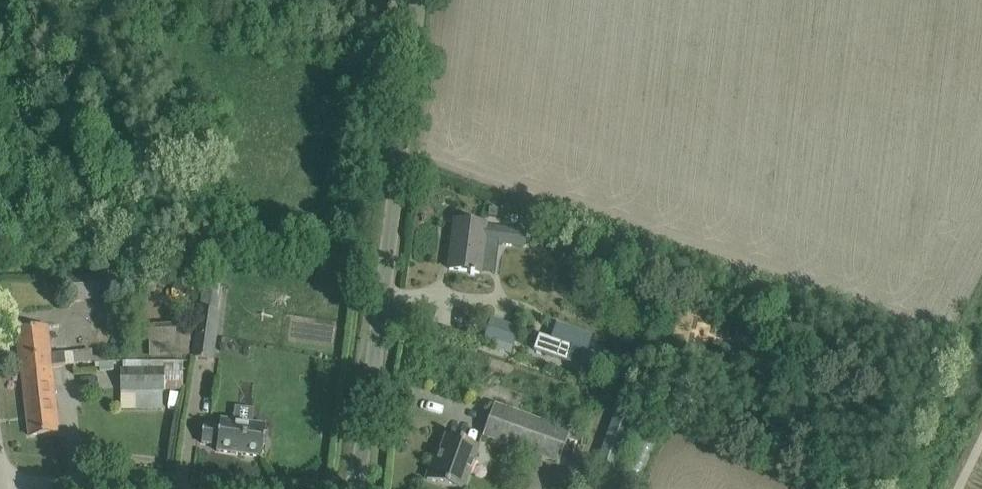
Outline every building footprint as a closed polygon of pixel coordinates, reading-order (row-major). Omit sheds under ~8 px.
[(456,222),(450,269),(471,272),(471,275),(474,275),(474,273),(481,274),(484,257),(497,259),(499,243),(525,246),(526,235),(500,231),(485,229),(486,226),(475,225),(456,222)] [(69,300),(134,296),(133,274),(67,278),(69,300)] [(219,314),(216,314),(199,312),(194,351),(192,360),(212,362),(219,314)] [(550,339),(545,354),(592,371),(598,356),(588,352),(593,337),(555,324),(550,339)] [(149,358),(190,357),(189,325),(148,326),(149,358)] [(509,325),(502,344),(512,348),(518,329),(509,325)] [(37,329),(17,332),(22,371),(51,367),(65,366),(64,353),(50,355),(47,328),(37,329)] [(91,351),(73,353),(74,365),(92,363),(91,351)] [(162,370),(119,370),(120,410),(162,410),(162,391),(183,390),(183,361),(162,362),(162,370)] [(51,367),(22,371),(29,436),(59,433),(51,367)] [(559,420),(556,425),(496,403),(484,436),(560,464),(572,431),(571,430),(573,424),(559,420)] [(616,481),(640,411),(617,403),(593,473),(616,481)] [(204,424),(202,444),(208,444),(217,446),(217,452),(262,457),(266,426),(251,424),(252,411),(234,409),(233,421),(221,420),(220,426),(204,424)] [(479,448),(447,437),(441,452),(437,451),(427,479),(453,488),(464,488),(479,448)]
